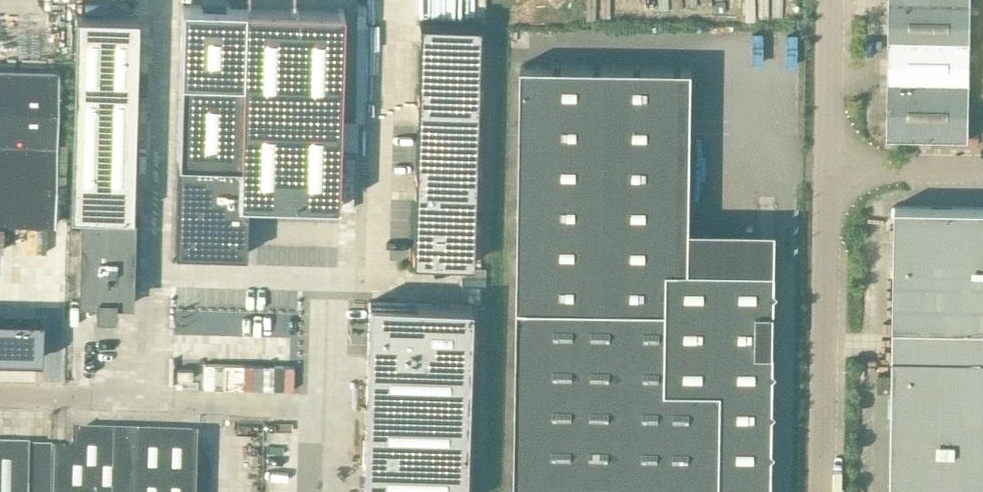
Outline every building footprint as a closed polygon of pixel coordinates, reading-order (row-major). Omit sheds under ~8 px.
[(888,37),(970,38),(971,0),(889,0),(888,37)] [(184,4),(176,253),(247,255),(248,201),(286,202),(336,204),(341,8),(291,7),(184,4)] [(76,14),(70,217),(83,217),(81,298),(95,299),(95,309),(114,310),(114,299),(128,299),(130,218),(132,218),(138,15),(76,14)] [(415,258),(475,260),(481,20),(421,18),(415,258)] [(970,38),(888,37),(888,77),(970,78),(970,38)] [(521,64),(515,491),(772,491),(775,489),(772,485),(772,452),(776,449),(772,445),(773,412),(776,409),(773,405),(774,372),(777,369),(774,365),(774,332),(777,329),(774,325),(775,292),(778,289),(775,285),(775,268),(689,266),(692,66),(521,64)] [(34,222),(53,222),(57,69),(0,68),(0,221),(34,222)] [(970,78),(888,77),(887,134),(969,135),(970,78)] [(982,99),(973,99),(973,122),(982,122),(982,99)] [(895,205),(893,333),(890,491),(982,491),(982,206),(895,205)] [(369,297),(368,347),(465,350),(467,301),(369,297)] [(42,358),(43,318),(0,317),(0,357),(42,358)] [(368,347),(366,397),(464,400),(465,350),(368,347)] [(890,373),(878,373),(878,390),(890,390),(890,373)] [(358,491),(461,491),(464,400),(366,397),(361,397),(358,491)] [(72,436),(71,457),(54,457),(54,452),(53,452),(52,491),(194,491),(195,441),(133,439),(133,437),(132,437),(132,439),(73,438),(73,436),(72,436)] [(51,451),(0,450),(0,491),(50,491),(51,451)]
